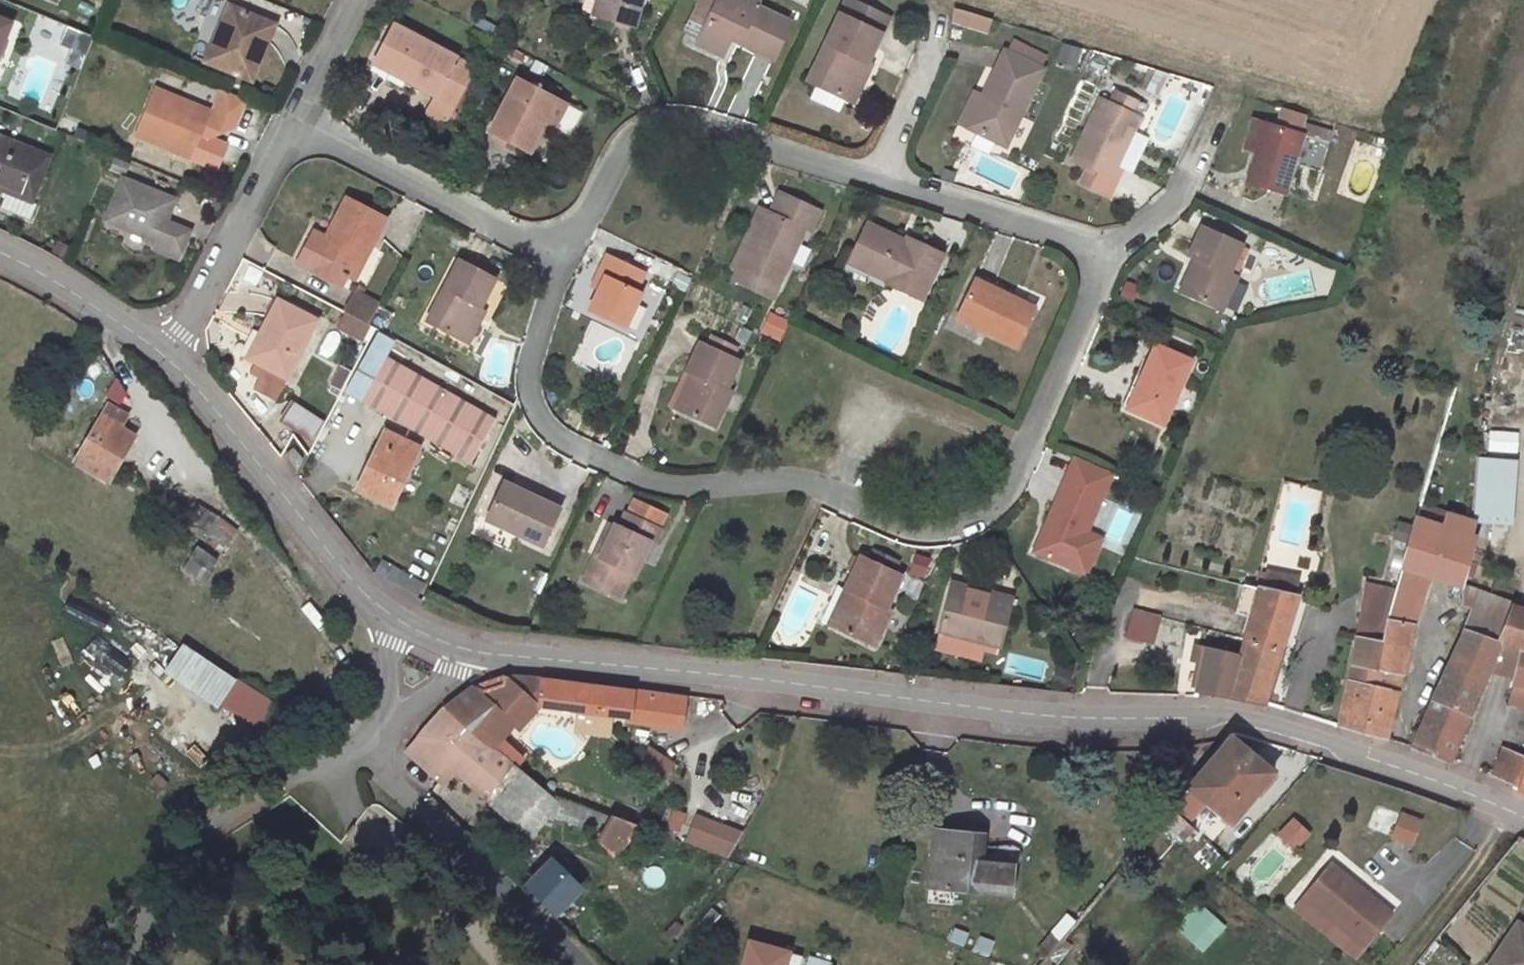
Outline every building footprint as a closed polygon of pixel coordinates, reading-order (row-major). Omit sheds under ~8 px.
[(600,17),(605,0),(597,0),(592,15),(600,17)] [(633,27),(642,0),(605,0),(600,17),(633,27)] [(774,58),(790,23),(756,7),(758,3),(752,0),(740,0),(739,2),(735,0),(697,0),(701,2),(687,32),(700,38),(700,40),(724,52),(731,38),(734,30),(742,34),(739,41),(774,58)] [(808,81),(816,85),(810,99),(824,105),(830,92),(845,99),(863,61),(867,62),(888,18),(849,0),(847,0),(808,81)] [(221,35),(233,7),(228,5),(214,40),(224,44),(226,38),(221,35)] [(274,24),(233,7),(221,35),(226,38),(224,44),(214,40),(205,61),(251,80),(274,24)] [(990,33),(993,17),(954,10),(951,26),(990,33)] [(10,24),(0,20),(0,48),(10,24)] [(403,82),(405,77),(437,94),(438,92),(456,101),(474,66),(457,58),(457,56),(394,22),(378,55),(401,67),(395,77),(403,82)] [(81,69),(94,37),(66,26),(59,44),(70,49),(65,63),(81,69)] [(731,38),(739,41),(742,34),(734,30),(731,38)] [(1059,64),(1081,66),(1083,48),(1061,45),(1059,64)] [(968,128),(1006,146),(1043,70),(1004,52),(968,128)] [(401,67),(378,55),(372,65),(395,77),(401,67)] [(870,64),(867,62),(863,61),(845,99),(852,102),(870,64)] [(559,90),(521,71),(517,78),(555,98),(559,90)] [(555,98),(517,78),(489,132),(529,153),(545,123),(570,136),(583,113),(555,98)] [(154,89),(135,134),(191,158),(201,134),(210,112),(154,89)] [(208,137),(233,128),(216,121),(228,92),(220,89),(210,112),(201,134),(208,137)] [(233,128),(245,99),(228,92),(216,121),(233,128)] [(968,128),(983,96),(974,92),(959,123),(968,128)] [(1101,99),(1071,162),(1087,170),(1080,183),(1110,198),(1123,170),(1117,167),(1131,138),(1140,118),(1131,113),(1136,103),(1116,93),(1110,104),(1101,99)] [(1146,107),(1136,103),(1131,113),(1140,118),(1146,107)] [(1255,155),(1264,124),(1258,122),(1249,153),(1255,155)] [(1247,182),(1285,193),(1294,163),(1307,168),(1315,139),(1264,124),(1255,155),(1247,182)] [(6,193),(33,204),(51,156),(0,136),(0,191),(6,193)] [(1145,145),(1131,138),(1117,167),(1123,170),(1131,174),(1145,145)] [(1315,139),(1307,168),(1320,172),(1329,143),(1315,139)] [(165,222),(174,200),(123,179),(106,220),(157,241),(154,248),(178,257),(189,232),(165,222)] [(809,232),(819,211),(780,192),(770,213),(766,211),(739,267),(742,268),(737,279),(770,295),(776,284),(778,285),(804,230),(809,232)] [(33,204),(6,193),(0,208),(30,220),(37,205),(33,204)] [(385,219),(346,199),(330,230),(334,232),(330,240),(326,238),(314,232),(306,248),(318,254),(310,270),(342,285),(347,275),(362,246),(369,250),(385,219)] [(739,267),(766,211),(759,207),(733,264),(739,267)] [(887,283),(920,299),(941,255),(907,239),(906,242),(867,224),(852,258),(890,276),(888,281),(887,283)] [(1202,227),(1188,256),(1195,259),(1201,262),(1186,295),(1220,310),(1239,269),(1231,266),(1241,245),(1202,227)] [(334,232),(330,230),(326,238),(330,240),(334,232)] [(369,250),(362,246),(347,275),(355,278),(369,250)] [(318,254),(306,248),(299,263),(310,270),(318,254)] [(636,290),(645,272),(607,255),(599,274),(605,277),(599,291),(589,312),(625,329),(642,292),(636,290)] [(849,263),(888,281),(890,276),(852,258),(849,263)] [(1186,295),(1201,262),(1195,259),(1180,293),(1186,295)] [(459,260),(426,322),(463,341),(465,336),(477,312),(495,279),(459,260)] [(599,291),(605,277),(599,274),(592,288),(599,291)] [(1016,347),(1034,309),(975,280),(956,318),(1016,347)] [(354,292),(360,296),(364,290),(357,287),(354,292)] [(353,292),(342,312),(345,313),(368,325),(378,305),(360,296),(354,292),(353,292)] [(316,321),(278,300),(261,333),(267,337),(254,362),(259,364),(286,378),(316,321)] [(773,310),(762,332),(774,338),(785,316),(773,310)] [(477,312),(465,336),(470,339),(483,316),(477,312)] [(368,325),(345,313),(338,327),(360,339),(368,325)] [(267,337),(261,333),(248,358),(254,362),(267,337)] [(712,337),(707,346),(732,357),(736,348),(712,337)] [(707,346),(700,343),(687,372),(692,375),(699,378),(683,412),(715,427),(731,391),(726,389),(739,361),(732,357),(707,346)] [(1155,346),(1141,378),(1143,379),(1130,410),(1163,424),(1190,361),(1155,346)] [(470,464),(496,420),(386,357),(361,402),(470,464)] [(286,378),(259,364),(254,372),(263,377),(257,388),(276,398),(286,378)] [(343,388),(352,373),(340,367),(332,382),(343,388)] [(683,412),(699,378),(692,375),(676,409),(683,412)] [(1123,407),(1130,410),(1143,379),(1141,378),(1136,376),(1123,407)] [(281,421),(314,439),(325,419),(292,401),(281,421)] [(109,481),(134,436),(119,428),(126,415),(108,405),(76,462),(109,481)] [(1489,452),(1518,452),(1518,430),(1489,430),(1489,452)] [(419,448),(385,432),(357,489),(391,506),(419,448)] [(295,466),(303,460),(293,448),(286,455),(295,466)] [(1510,523),(1515,462),(1476,459),(1472,521),(1510,523)] [(1067,475),(1033,552),(1070,568),(1081,542),(1096,549),(1100,539),(1085,532),(1103,492),(1067,475)] [(543,546),(560,509),(504,483),(495,501),(489,515),(487,520),(543,546)] [(489,515),(495,501),(487,498),(480,511),(489,515)] [(633,499),(627,513),(659,528),(665,514),(633,499)] [(220,518),(199,505),(190,518),(211,531),(220,518)] [(1442,527),(1446,513),(1420,506),(1416,519),(1442,527)] [(654,542),(660,528),(659,528),(627,513),(625,512),(619,526),(614,524),(599,556),(595,554),(583,580),(619,597),(630,573),(634,574),(643,555),(650,540),(654,542)] [(1472,521),(1446,513),(1442,527),(1446,528),(1431,576),(1461,586),(1461,585),(1472,550),(1473,521),(1472,521)] [(1416,519),(1395,591),(1388,618),(1383,643),(1357,638),(1351,665),(1374,670),(1370,687),(1347,683),(1338,727),(1340,728),(1340,729),(1366,735),(1386,739),(1407,649),(1419,595),(1430,576),(1431,576),(1446,528),(1442,527),(1416,519)] [(611,522),(595,554),(599,556),(614,524),(611,522)] [(654,542),(650,540),(643,555),(647,557),(654,542)] [(1081,542),(1070,568),(1084,574),(1096,549),(1081,542)] [(217,561),(196,546),(189,557),(210,572),(217,561)] [(869,561),(892,572),(896,563),(874,552),(869,561)] [(851,593),(835,628),(874,647),(891,611),(886,608),(902,576),(892,572),(869,561),(860,556),(844,590),(851,593)] [(210,572),(189,557),(181,568),(204,585),(212,573),(210,572)] [(916,557),(911,571),(923,575),(928,561),(916,557)] [(1264,704),(1297,597),(1295,597),(1300,577),(1265,570),(1262,590),(1260,589),(1253,613),(1241,656),(1237,669),(1203,662),(1197,691),(1264,704)] [(951,582),(938,632),(1000,647),(1009,608),(996,604),(997,601),(980,597),(981,590),(951,582)] [(1237,609),(1253,613),(1260,589),(1244,585),(1237,609)] [(1495,596),(1461,585),(1461,586),(1462,587),(1462,606),(1471,609),(1490,614),(1494,600),(1495,596)] [(828,625),(835,628),(851,593),(844,590),(828,625)] [(1012,598),(981,590),(980,597),(997,601),(996,604),(1009,608),(1012,598)] [(1494,600),(1490,614),(1480,637),(1499,645),(1506,627),(1515,606),(1494,600)] [(1514,676),(1520,652),(1523,654),(1523,609),(1515,606),(1506,627),(1499,645),(1488,669),(1514,676)] [(1490,614),(1471,609),(1461,633),(1464,634),(1479,640),(1480,637),(1490,614)] [(1133,610),(1126,637),(1141,641),(1141,638),(1147,639),(1153,615),(1133,610)] [(1356,637),(1357,638),(1383,643),(1388,618),(1362,612),(1356,637)] [(81,652),(116,681),(130,662),(96,634),(81,652)] [(1479,640),(1464,634),(1449,667),(1434,699),(1413,747),(1450,763),(1463,729),(1488,669),(1499,645),(1480,637),(1479,640)] [(183,641),(165,670),(264,733),(283,705),(183,641)] [(1195,646),(1194,655),(1204,657),(1203,662),(1237,669),(1241,656),(1195,646)] [(1520,652),(1514,676),(1513,683),(1514,683),(1510,702),(1523,705),(1523,654),(1520,652)] [(1374,670),(1351,665),(1347,683),(1370,687),(1374,670)] [(475,686),(473,688),(484,698),(514,724),(519,728),(539,705),(526,697),(528,677),(504,676),(501,685),(484,691),(475,686)] [(543,678),(528,677),(526,697),(539,705),(578,710),(611,714),(630,717),(633,691),(543,678)] [(473,688),(444,708),(509,764),(514,768),(523,760),(500,740),(514,724),(484,698),(473,688)] [(684,698),(633,691),(630,717),(680,724),(684,698)] [(444,708),(406,751),(426,768),(440,752),(456,767),(484,792),(509,764),(444,708)] [(611,714),(578,710),(575,730),(609,735),(611,714)] [(1273,772),(1230,737),(1188,787),(1210,806),(1231,823),(1273,772)] [(662,783),(676,762),(650,744),(636,765),(662,783)] [(1489,772),(1516,784),(1523,764),(1523,754),(1501,744),(1489,772)] [(440,752),(426,768),(442,782),(456,767),(440,752)] [(484,792),(481,796),(506,817),(533,786),(513,769),(514,768),(509,764),(484,792)] [(533,786),(506,817),(520,830),(550,794),(533,786)] [(1188,788),(1179,800),(1200,819),(1210,806),(1188,788)] [(594,810),(553,795),(549,803),(550,815),(589,829),(594,810)] [(1179,800),(1170,810),(1192,829),(1194,830),(1202,821),(1200,819),(1179,800)] [(1170,810),(1162,820),(1183,838),(1192,829),(1170,810)] [(683,815),(674,811),(668,826),(677,830),(683,815)] [(1419,821),(1401,814),(1392,837),(1410,844),(1419,821)] [(742,834),(696,816),(686,844),(727,859),(742,834)] [(640,828),(612,817),(599,839),(612,856),(640,828)] [(1298,845),(1310,830),(1292,817),(1281,831),(1298,845)] [(986,829),(980,828),(979,835),(978,847),(985,847),(986,829)] [(979,835),(934,830),(929,888),(974,892),(976,862),(978,847),(979,835)] [(978,847),(976,862),(1013,866),(1014,851),(985,847),(978,847)] [(552,862),(528,886),(555,913),(579,889),(552,862)] [(1013,866),(976,862),(974,892),(1010,896),(1013,866)] [(1330,864),(1304,896),(1364,946),(1391,914),(1330,864)] [(1304,896),(1294,908),(1355,958),(1364,946),(1304,896)] [(1203,952),(1226,925),(1204,906),(1181,932),(1203,952)] [(720,916),(712,909),(697,924),(706,931),(720,916)] [(1491,964),(1523,964),(1523,929),(1518,925),(1491,964)] [(1060,942),(1050,934),(1037,949),(1047,957),(1060,942)] [(1047,957),(1041,964),(1055,964),(1072,945),(1063,938),(1060,942),(1047,957)] [(742,964),(831,964),(832,964),(799,953),(750,941),(742,964)]
